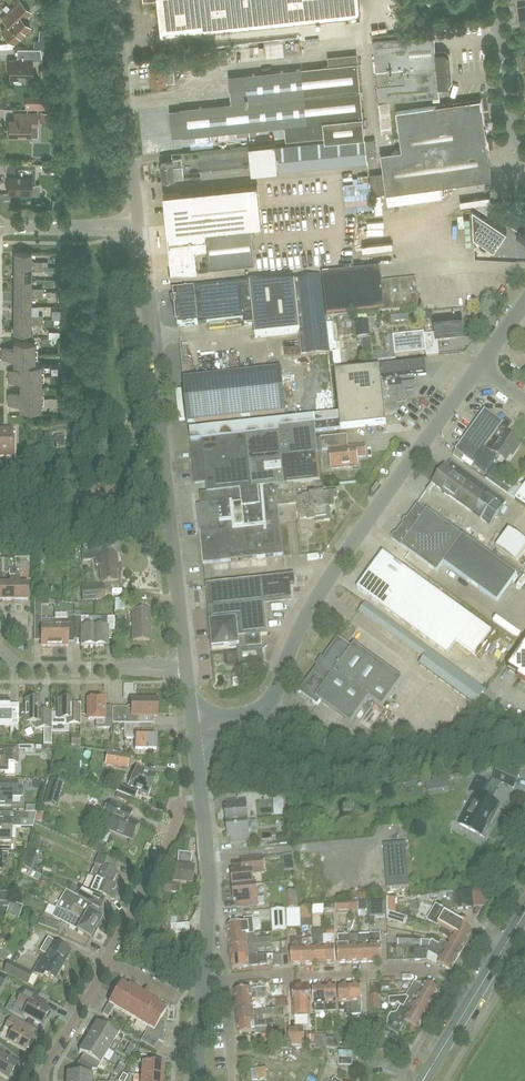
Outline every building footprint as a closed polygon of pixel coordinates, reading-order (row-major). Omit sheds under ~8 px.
[(162,35),(360,14),(359,0),(158,0),(162,35)] [(2,19),(8,25),(1,31),(13,42),(30,26),(22,19),(30,12),(20,1),(8,13),(2,19)] [(40,48),(44,48),(45,28),(39,28),(39,39),(34,39),(33,48),(40,48)] [(390,107),(389,102),(440,97),(439,87),(451,86),(448,52),(436,53),(434,35),(400,39),(399,34),(373,37),(379,103),(378,102),(379,108),(390,107)] [(41,58),(40,48),(33,48),(26,48),(26,60),(17,60),(9,60),(9,78),(31,78),(31,60),(41,60),(41,58)] [(26,60),(26,48),(18,48),(17,48),(17,60),(26,60)] [(181,110),(170,111),(173,136),(183,135),(183,136),(237,131),(237,136),(256,134),(256,129),(285,126),(286,141),(324,137),(324,142),(365,138),(356,54),(328,57),(329,66),(229,76),(232,103),(180,109),(181,110)] [(166,84),(166,83),(175,82),(174,74),(177,74),(177,70),(182,70),(181,61),(178,62),(178,61),(172,61),(173,65),(150,68),(152,85),(166,84)] [(49,109),(50,98),(50,97),(25,97),(24,109),(27,109),(48,109),(49,109)] [(402,151),(381,154),(384,172),(387,193),(387,194),(441,187),(491,180),(492,179),(492,177),(491,168),(488,152),(486,132),(485,125),(481,100),(397,112),(402,151)] [(390,107),(379,108),(381,132),(392,131),(390,107)] [(49,112),(40,112),(39,122),(49,122),(49,112)] [(27,113),(23,113),(23,120),(14,120),(8,120),(8,136),(29,136),(29,126),(36,126),(36,113),(27,113)] [(275,143),(199,151),(202,178),(252,173),(252,174),(367,162),(366,156),(365,140),(365,138),(324,142),(276,147),(275,143)] [(163,181),(175,179),(184,179),(182,159),(172,160),(173,163),(161,164),(163,181)] [(5,176),(7,176),(16,176),(16,168),(34,168),(33,164),(5,163),(5,176)] [(51,166),(50,165),(48,164),(47,164),(46,165),(44,166),(44,167),(43,168),(43,170),(44,171),(45,172),(46,173),(48,173),(49,173),(51,172),(52,171),(52,170),(52,168),(52,167),(51,166)] [(16,176),(7,176),(7,193),(11,193),(30,193),(30,185),(34,185),(34,183),(34,168),(16,168),(16,176)] [(30,185),(30,193),(40,194),(40,183),(34,183),(34,185),(30,185)] [(174,273),(255,264),(251,226),(261,225),(257,185),(164,195),(164,196),(165,196),(169,229),(170,242),(169,242),(172,274),(174,273)] [(0,193),(0,206),(3,209),(11,208),(11,193),(7,193),(0,193)] [(465,201),(466,205),(494,200),(493,195),(465,201)] [(472,206),(472,209),(486,218),(497,202),(472,206)] [(520,233),(517,238),(524,243),(524,221),(521,219),(522,219),(504,207),(497,217),(510,226),(511,226),(520,233)] [(507,232),(486,218),(472,209),(473,237),(494,251),(507,232)] [(14,266),(43,266),(43,262),(31,262),(31,252),(14,252),(14,266)] [(43,271),(43,266),(14,266),(14,279),(31,279),(31,271),(43,271)] [(380,272),(323,277),(327,318),(384,312),(419,309),(416,280),(382,283),(381,283),(380,272)] [(173,308),(176,308),(178,328),(199,326),(199,325),(244,320),(245,326),(255,325),(257,339),(300,334),(303,357),(329,354),(326,324),(325,318),(321,277),(195,292),(195,291),(174,293),(175,301),(173,302),(172,302),(172,305),(173,307),(173,308)] [(14,279),(14,292),(42,292),(42,288),(31,288),(31,279),(14,279)] [(42,297),(42,292),(14,292),(14,306),(30,306),(30,297),(42,297)] [(30,315),(30,306),(14,306),(14,319),(42,319),(42,315),(38,315),(30,315)] [(30,315),(38,315),(38,306),(30,306),(30,315)] [(51,310),(51,319),(54,319),(61,319),(61,310),(51,310)] [(409,314),(389,316),(390,323),(409,321),(409,314)] [(347,316),(336,317),(338,339),(350,338),(347,316)] [(461,316),(433,319),(435,334),(436,342),(437,342),(453,340),(463,339),(462,326),(461,316)] [(14,332),(30,332),(30,324),(42,324),(42,319),(14,319),(14,332)] [(356,339),(361,339),(371,338),(368,320),(353,322),(356,339)] [(326,324),(329,354),(332,354),(342,353),(341,351),(341,342),(336,343),(334,323),(326,324)] [(371,338),(361,339),(361,342),(363,357),(373,355),(373,356),(371,357),(372,362),(396,359),(395,356),(425,353),(424,335),(424,334),(393,337),(393,336),(387,336),(384,339),(385,350),(387,351),(385,354),(383,352),(372,353),(371,338)] [(1,353),(34,353),(34,341),(32,341),(13,341),(13,347),(1,347),(1,353)] [(342,353),(332,354),(333,366),(348,364),(347,350),(341,351),(342,353)] [(34,364),(34,356),(34,353),(1,353),(1,359),(13,359),(13,364),(20,364),(34,364)] [(41,376),(41,364),(34,364),(20,364),(20,369),(8,369),(8,375),(41,376)] [(338,408),(339,416),(340,430),(346,429),(386,425),(385,416),(396,415),(400,410),(397,408),(397,404),(405,403),(407,400),(409,398),(407,396),(406,392),(414,391),(418,386),(416,384),(415,377),(426,376),(425,364),(334,373),(338,408)] [(281,370),(183,381),(188,425),(286,415),(281,370)] [(41,387),(41,376),(8,375),(8,382),(20,382),(20,387),(41,387)] [(41,398),(41,387),(20,387),(20,392),(8,392),(8,398),(41,398)] [(41,411),(41,398),(8,398),(8,404),(20,404),(20,411),(41,411)] [(461,443),(455,452),(464,458),(473,464),(486,474),(492,464),(496,459),(483,449),(485,447),(485,448),(494,436),(502,424),(484,411),(461,443)] [(339,416),(190,432),(191,444),(190,444),(194,483),(195,484),(207,482),(208,492),(200,493),(201,503),(276,494),(276,492),(294,491),(293,484),(301,483),(313,482),(320,481),(317,455),(318,455),(318,452),(316,439),(315,432),(340,430),(339,416)] [(11,459),(11,471),(15,471),(15,433),(8,433),(8,436),(0,436),(0,459),(11,459)] [(494,436),(485,448),(505,462),(513,452),(515,453),(520,446),(505,435),(501,441),(494,436)] [(55,449),(65,448),(64,437),(54,438),(55,449)] [(339,437),(320,439),(321,452),(329,451),(331,470),(358,467),(357,458),(365,458),(364,447),(341,449),(339,437)] [(445,465),(432,483),(472,513),(472,512),(490,525),(507,502),(452,462),(448,468),(445,465)] [(492,464),(486,474),(483,477),(514,500),(523,487),(492,464)] [(514,500),(524,508),(524,484),(523,487),(514,500)] [(276,494),(278,508),(298,506),(297,498),(296,491),(294,491),(276,492),(276,494)] [(302,497),(297,498),(298,506),(299,520),(315,518),(316,523),(331,521),(329,507),(333,506),(332,499),(337,499),(336,492),(302,496),(302,497)] [(201,505),(197,506),(203,565),(231,562),(266,558),(272,557),(283,556),(280,525),(278,508),(276,494),(201,503),(201,505)] [(436,572),(442,563),(497,602),(516,575),(462,536),(417,504),(405,520),(391,539),(401,546),(436,572)] [(508,530),(495,548),(524,569),(524,542),(508,530)] [(116,537),(81,541),(83,555),(99,553),(102,582),(103,581),(117,580),(115,567),(117,567),(116,551),(118,551),(116,537)] [(446,654),(455,642),(473,655),(490,632),(426,584),(382,552),(363,580),(357,588),(415,631),(446,654)] [(14,601),(14,573),(9,573),(9,584),(1,584),(1,601),(14,601)] [(19,584),(19,573),(14,573),(14,601),(28,601),(28,584),(19,584)] [(286,577),(262,580),(205,586),(211,642),(212,650),(236,647),(236,650),(239,650),(262,647),(261,636),(267,636),(264,602),(292,599),(290,586),(295,585),(294,576),(286,577)] [(83,601),(104,598),(103,589),(103,586),(82,588),(83,601)] [(34,612),(34,616),(41,616),(41,605),(54,606),(54,601),(39,600),(34,600),(34,612)] [(133,630),(133,640),(149,640),(149,611),(144,611),(138,611),(138,602),(123,603),(124,612),(133,612),(133,630)] [(478,697),(483,689),(412,637),(365,602),(359,610),(420,655),(427,660),(423,664),(474,701),(478,697)] [(114,612),(124,612),(123,603),(114,603),(114,612)] [(41,646),(54,646),(54,620),(41,620),(41,616),(34,616),(34,629),(41,629),(41,642),(41,646)] [(67,619),(54,620),(54,646),(67,646),(67,643),(67,629),(74,629),(74,617),(74,616),(67,616),(67,619)] [(81,617),(74,617),(74,629),(81,629),(81,640),(81,646),(94,646),(94,628),(88,628),(88,617),(81,617)] [(88,617),(88,628),(94,628),(107,628),(107,617),(94,617),(88,617)] [(94,628),(94,646),(107,646),(107,640),(107,630),(114,630),(114,617),(107,617),(107,628),(94,628)] [(67,629),(67,643),(74,643),(74,640),(81,640),(81,629),(74,629),(67,629)] [(339,639),(324,659),(321,657),(319,661),(316,664),(319,666),(309,681),(307,679),(298,692),(310,700),(317,706),(320,701),(350,723),(369,698),(382,707),(402,680),(354,645),(352,648),(339,639)] [(519,676),(517,679),(524,683),(524,645),(507,669),(516,675),(517,675),(519,676)] [(237,655),(238,667),(238,668),(260,666),(264,666),(263,659),(262,651),(237,654),(237,655)] [(238,667),(237,655),(225,656),(226,669),(238,667)] [(112,719),(104,719),(104,707),(104,700),(100,700),(98,697),(94,697),(91,700),(88,700),(88,718),(88,720),(95,720),(95,727),(97,729),(110,729),(110,734),(112,734),(112,724),(112,719)] [(4,727),(10,727),(10,734),(18,734),(19,716),(11,716),(11,711),(9,711),(9,705),(9,700),(0,700),(0,698),(0,727),(4,727)] [(25,711),(25,719),(25,724),(29,724),(35,729),(43,729),(51,729),(51,714),(51,712),(40,712),(40,699),(25,700),(25,711)] [(68,725),(80,725),(80,716),(80,704),(73,704),(74,700),(71,700),(58,700),(58,719),(56,719),(56,725),(68,725)] [(148,724),(148,717),(154,717),(156,717),(156,700),(132,700),(132,709),(112,709),(112,719),(112,724),(121,724),(124,724),(148,724)] [(11,716),(19,716),(19,711),(18,705),(9,705),(9,711),(11,711),(11,716)] [(112,719),(112,709),(112,707),(104,707),(104,719),(112,719)] [(68,734),(68,725),(56,725),(56,719),(55,719),(55,714),(51,714),(51,729),(51,734),(68,734)] [(124,724),(121,724),(121,729),(124,729),(124,739),(135,739),(135,750),(136,750),(136,749),(150,749),(156,749),(156,750),(156,738),(153,738),(153,732),(152,732),(151,732),(151,724),(148,724),(124,724)] [(80,748),(80,742),(80,736),(70,736),(71,742),(71,747),(80,748)] [(112,753),(112,743),(104,742),(103,752),(107,753),(112,753)] [(4,773),(7,773),(7,764),(14,764),(18,764),(18,751),(18,746),(1,746),(1,755),(0,755),(0,773),(4,773)] [(33,754),(33,746),(18,746),(18,751),(25,751),(25,754),(33,754)] [(107,753),(105,765),(127,768),(128,761),(129,756),(112,753),(107,753)] [(4,773),(4,776),(15,776),(14,764),(7,764),(7,773),(4,773)] [(147,796),(148,796),(150,797),(153,789),(151,788),(155,777),(146,774),(148,770),(137,766),(128,787),(126,793),(132,795),(134,791),(138,792),(147,796)] [(499,767),(493,779),(514,788),(519,776),(499,767)] [(447,778),(426,784),(428,791),(449,785),(447,778)] [(497,804),(492,801),(483,796),(489,785),(477,778),(471,790),(476,793),(459,824),(484,837),(489,828),(484,825),(490,813),(491,814),(497,804)] [(51,779),(43,805),(56,809),(64,783),(51,779)] [(11,805),(11,797),(21,797),(21,789),(17,789),(17,782),(0,782),(0,805),(11,805)] [(134,801),(138,792),(134,791),(132,795),(126,793),(128,787),(120,784),(116,793),(130,799),(134,801)] [(130,799),(116,793),(114,798),(128,804),(130,799)] [(226,822),(247,821),(245,800),(227,802),(227,809),(225,809),(226,822)] [(129,820),(132,812),(126,809),(111,803),(104,820),(111,823),(108,831),(111,832),(130,840),(137,824),(129,820)] [(14,820),(11,820),(11,819),(0,819),(0,841),(11,841),(11,828),(21,828),(21,820),(28,820),(28,813),(25,813),(14,813),(14,820)] [(21,820),(21,828),(33,828),(34,823),(37,815),(37,813),(28,813),(28,820),(21,820)] [(247,821),(226,822),(228,836),(230,836),(230,843),(249,841),(247,821)] [(110,835),(99,831),(95,840),(106,844),(110,835)] [(30,843),(35,845),(39,846),(41,837),(38,836),(33,834),(30,843)] [(424,888),(437,846),(416,839),(403,881),(424,888)] [(106,844),(95,840),(92,850),(102,855),(106,844)] [(21,866),(22,867),(30,871),(36,850),(28,845),(25,853),(23,859),(21,866)] [(184,868),(185,854),(178,853),(177,868),(174,867),(172,893),(180,894),(181,884),(182,874),(184,875),(185,868),(184,868)] [(182,874),(181,884),(192,885),(194,869),(190,869),(191,854),(185,854),(184,868),(185,868),(184,875),(182,874)] [(93,880),(111,887),(116,875),(112,873),(116,864),(98,856),(94,866),(95,866),(89,878),(93,880)] [(253,885),(252,875),(263,874),(262,857),(241,859),(241,865),(240,866),(241,871),(239,872),(231,873),(232,887),(253,885)] [(41,877),(30,871),(22,867),(20,874),(37,883),(41,877)] [(78,888),(74,896),(93,906),(99,909),(101,903),(102,903),(105,899),(110,901),(110,900),(112,901),(113,900),(116,894),(115,893),(114,892),(115,889),(111,887),(93,880),(88,890),(79,887),(78,888)] [(257,898),(255,884),(253,885),(232,887),(234,901),(236,900),(237,907),(264,904),(263,897),(257,898)] [(101,919),(89,912),(93,906),(74,896),(65,891),(55,908),(71,914),(96,929),(97,930),(101,924),(99,923),(101,919)] [(453,892),(455,910),(474,909),(472,891),(453,892)] [(10,902),(13,893),(0,893),(0,903),(10,903),(10,902)] [(387,902),(387,911),(396,914),(396,897),(387,897),(387,902)] [(10,902),(10,903),(8,908),(5,915),(18,920),(23,907),(10,902)] [(367,911),(366,902),(359,902),(359,908),(359,911),(358,911),(358,916),(366,916),(366,911),(367,911)] [(369,903),(369,917),(384,917),(384,902),(369,903)] [(301,917),(311,917),(311,907),(301,908),(301,917)] [(71,914),(55,908),(51,917),(77,930),(77,931),(90,939),(93,934),(94,935),(97,930),(96,929),(71,914)] [(287,929),(287,910),(287,908),(282,909),(271,909),(272,931),(281,931),(281,932),(287,931),(287,929)] [(301,908),(300,908),(300,910),(287,910),(287,929),(300,929),(300,919),(300,917),(301,917),(301,908)] [(175,918),(176,911),(164,909),(160,941),(168,942),(170,926),(171,917),(175,918)] [(405,925),(407,917),(396,914),(387,911),(387,920),(405,925)] [(467,943),(472,933),(465,929),(468,924),(446,912),(438,926),(443,929),(467,943)] [(57,932),(60,925),(40,918),(38,925),(57,932)] [(244,918),(244,925),(228,926),(228,931),(229,937),(254,934),(253,918),(244,918)] [(170,926),(171,935),(189,933),(188,924),(170,926)] [(349,935),(348,935),(348,928),(343,928),(343,935),(337,935),(338,963),(349,963),(349,935)] [(462,952),(467,943),(443,929),(440,934),(450,940),(448,944),(462,952)] [(296,932),(297,939),(291,940),(292,965),(303,964),(302,959),(302,939),(302,931),(296,932)] [(229,937),(230,948),(255,945),(272,943),(271,937),(254,939),(254,934),(229,937)] [(371,962),(371,959),(370,934),(359,935),(360,959),(360,963),(371,962)] [(382,962),(382,959),(381,934),(370,934),(371,959),(371,962),(382,962)] [(324,964),(335,963),(334,935),(324,936),(324,939),(324,959),(324,964)] [(360,963),(360,959),(359,935),(349,935),(349,963),(360,963)] [(421,948),(421,947),(422,938),(398,937),(398,947),(401,947),(408,947),(414,947),(421,948)] [(39,952),(44,955),(33,973),(43,979),(44,975),(51,979),(54,981),(63,966),(59,963),(67,950),(47,938),(39,952)] [(313,964),(313,959),(312,939),(308,939),(308,940),(303,940),(303,939),(302,939),(302,959),(303,964),(313,964)] [(324,964),(324,959),(324,939),(312,939),(313,959),(313,964),(324,964)] [(430,946),(438,951),(440,952),(456,961),(462,952),(448,944),(441,941),(439,945),(432,941),(429,946),(430,946)] [(256,956),(256,949),(272,948),(272,943),(255,945),(230,948),(231,958),(256,956)] [(429,947),(421,947),(421,948),(414,947),(415,961),(427,961),(427,958),(429,947)] [(437,963),(451,971),(456,961),(440,952),(438,951),(436,956),(440,958),(437,963)] [(280,966),(282,965),(281,956),(279,956),(279,954),(267,955),(256,956),(231,958),(232,969),(250,967),(249,966),(267,964),(267,961),(273,961),(274,967),(280,966)] [(33,973),(10,961),(3,974),(27,986),(33,973)] [(411,987),(434,1000),(439,990),(426,982),(423,987),(414,982),(411,987)] [(377,983),(370,983),(371,996),(377,995),(377,989),(377,988),(390,988),(390,983),(384,983),(377,983)] [(131,1018),(143,998),(132,992),(120,984),(102,1015),(107,1018),(114,1008),(131,1018)] [(351,1015),(349,985),(339,986),(340,1003),(340,1011),(344,1011),(345,1015),(351,1015)] [(351,1015),(362,1014),(360,985),(349,985),(351,1015)] [(310,1017),(310,1012),(309,986),(292,987),(293,1018),(310,1017)] [(314,1012),(325,1012),(324,986),(313,986),(314,1012)] [(324,986),(325,1012),(336,1012),(335,986),(324,986)] [(234,1002),(265,999),(267,999),(267,998),(271,998),(283,998),(283,987),(271,988),(271,995),(267,995),(266,988),(251,990),(251,989),(233,991),(234,1002)] [(429,1009),(434,1000),(411,987),(408,992),(406,996),(429,1009)] [(49,1012),(44,1009),(47,1003),(24,990),(11,1014),(23,1020),(24,1017),(41,1026),(49,1012)] [(379,995),(377,995),(371,996),(370,996),(370,1013),(379,1012),(379,995)] [(389,1006),(395,1006),(396,1004),(398,1003),(400,1005),(400,1006),(423,1020),(429,1009),(406,996),(405,997),(403,998),(388,998),(389,1006)] [(154,1050),(159,1042),(163,1044),(164,1022),(160,1021),(166,1011),(154,1005),(143,998),(131,1018),(148,1029),(140,1042),(154,1050)] [(235,1013),(266,1009),(265,999),(234,1002),(235,1013)] [(283,1008),(288,1007),(288,1000),(277,1001),(277,1008),(283,1008)] [(418,1029),(423,1020),(400,1006),(396,1013),(390,1014),(388,1018),(402,1026),(405,1021),(418,1029)] [(237,1023),(254,1021),(253,1017),(273,1015),(272,1009),(266,1009),(235,1013),(237,1023)] [(381,1025),(381,1015),(368,1016),(369,1026),(381,1025)] [(18,1031),(22,1024),(11,1018),(4,1030),(11,1034),(6,1042),(25,1053),(32,1039),(27,1037),(18,1031)] [(254,1021),(237,1023),(238,1034),(255,1032),(255,1028),(274,1026),(273,1020),(254,1021)] [(107,1023),(104,1028),(96,1024),(94,1028),(96,1030),(96,1031),(114,1042),(117,1036),(120,1031),(107,1023)] [(31,1029),(22,1024),(18,1031),(27,1037),(31,1029)] [(96,1030),(94,1028),(87,1039),(108,1051),(114,1042),(96,1031),(96,1030)] [(315,1034),(304,1034),(304,1028),(288,1029),(289,1046),(316,1045),(316,1037),(315,1034)] [(384,1030),(371,1029),(370,1046),(383,1047),(384,1030)] [(275,1031),(261,1032),(262,1042),(276,1041),(275,1031)] [(339,1049),(338,1041),(338,1034),(335,1034),(335,1038),(326,1038),(326,1048),(328,1048),(339,1049)] [(352,1049),(366,1049),(366,1036),(352,1036),(352,1041),(352,1049)] [(316,1045),(326,1048),(326,1038),(326,1037),(316,1037),(316,1045)] [(108,1051),(87,1039),(81,1049),(84,1050),(103,1061),(108,1051)] [(338,1041),(339,1049),(352,1049),(352,1041),(338,1041)] [(108,1051),(114,1055),(120,1045),(114,1042),(108,1051)] [(16,1067),(9,1063),(1,1058),(6,1051),(0,1047),(0,1076),(7,1080),(16,1067)] [(84,1050),(81,1049),(79,1053),(82,1056),(78,1063),(83,1065),(83,1069),(91,1070),(97,1071),(99,1066),(103,1061),(84,1050)] [(338,1066),(352,1066),(352,1049),(339,1049),(338,1066)] [(9,1053),(6,1051),(1,1058),(9,1063),(14,1055),(9,1053)] [(103,1061),(108,1064),(114,1055),(108,1051),(103,1061)] [(141,1076),(162,1077),(163,1065),(146,1064),(146,1057),(139,1057),(139,1064),(142,1065),(141,1076)] [(67,1079),(69,1079),(69,1080),(82,1080),(91,1080),(91,1070),(83,1069),(83,1065),(78,1063),(75,1069),(72,1068),(71,1074),(67,1074),(67,1079)] [(268,1079),(267,1067),(251,1068),(252,1079),(268,1079)]
